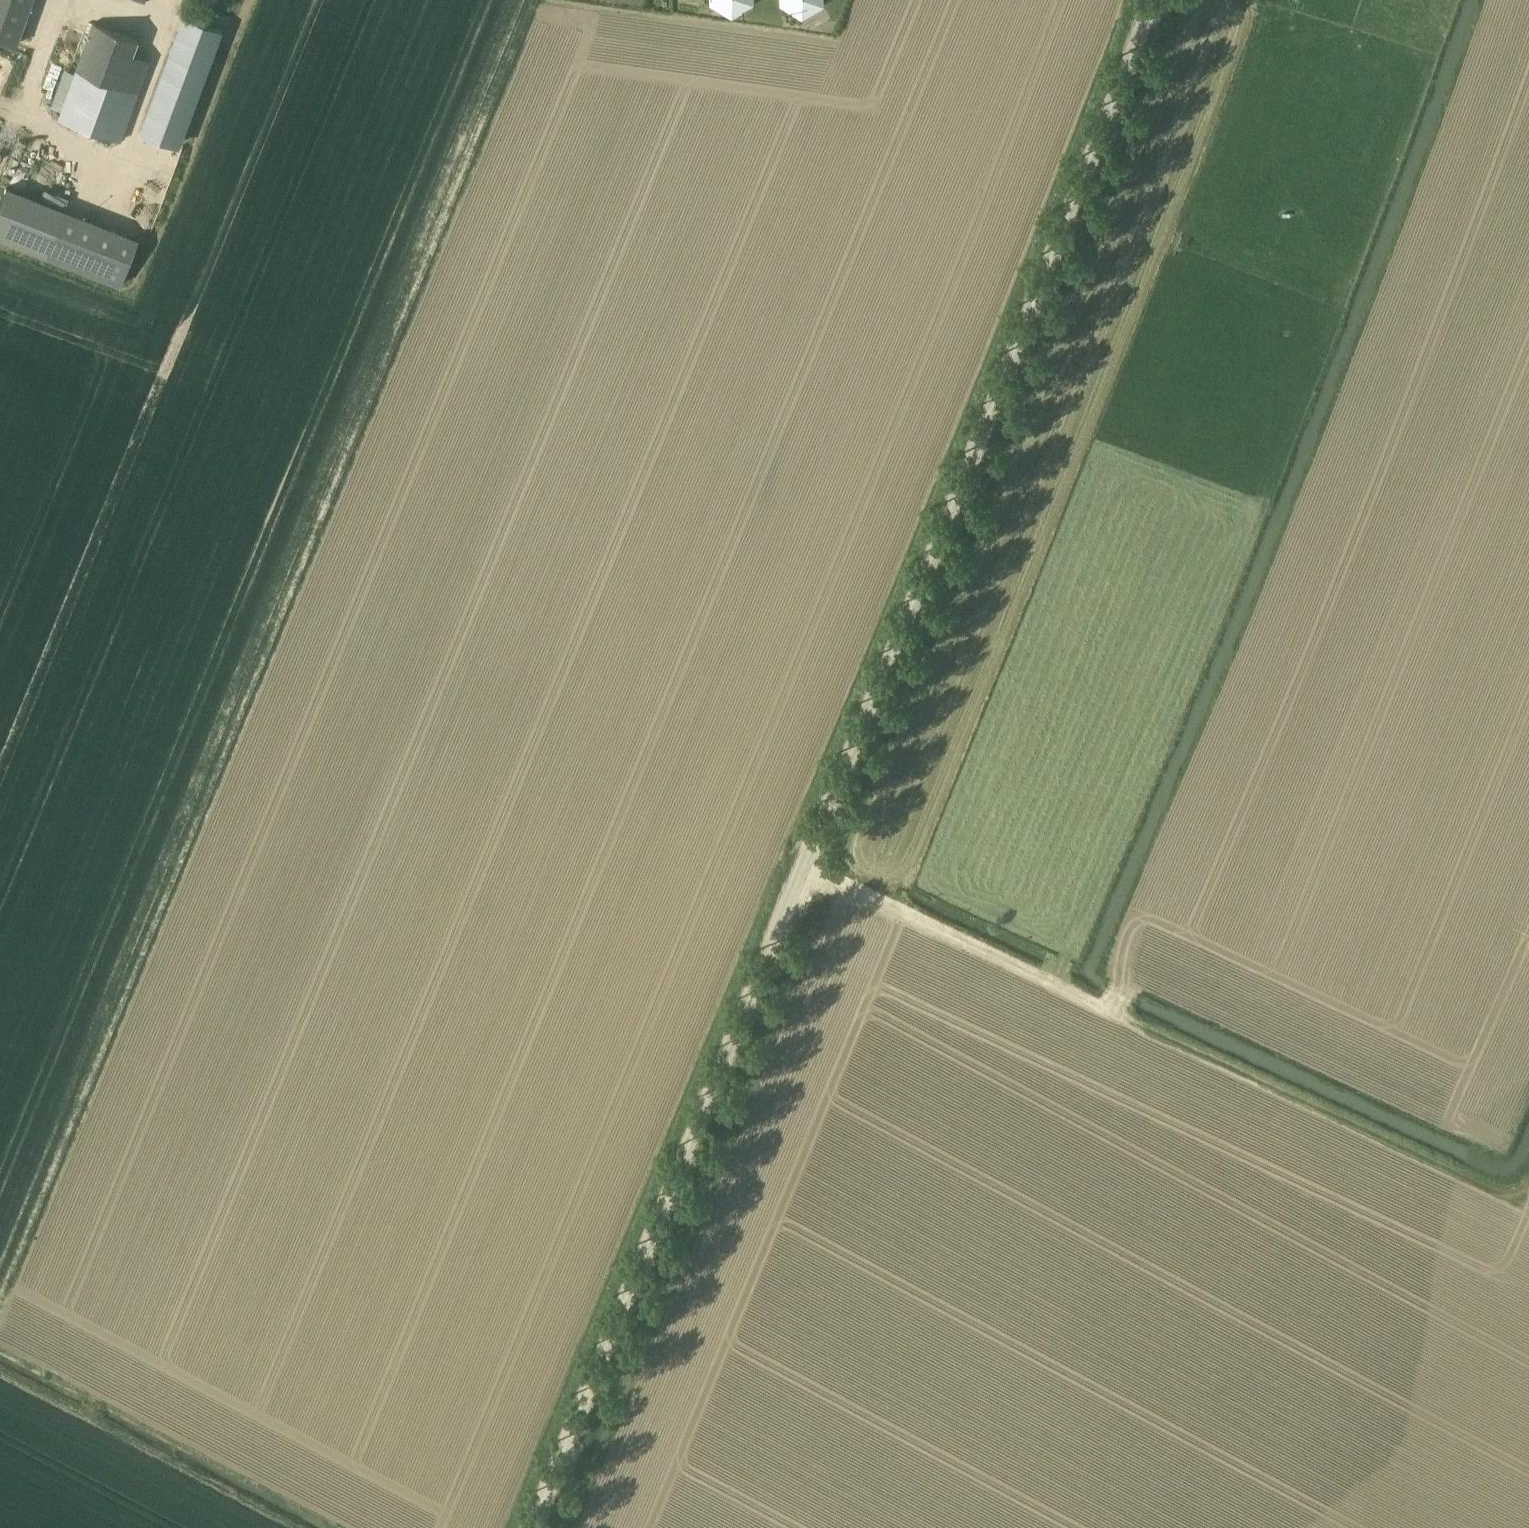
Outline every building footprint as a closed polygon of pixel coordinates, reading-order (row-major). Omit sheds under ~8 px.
[(17,44),(32,0),(0,0),(0,38),(17,44)] [(754,4),(754,0),(709,0),(709,3),(731,17),(754,4)] [(824,5),(824,0),(779,0),(779,4),(801,17),(824,5)] [(143,130),(181,144),(201,88),(222,31),(184,17),(143,130)] [(93,22),(58,119),(121,142),(151,60),(134,54),(139,39),(93,22)] [(149,233),(13,187),(0,224),(0,239),(131,284),(149,233)]
